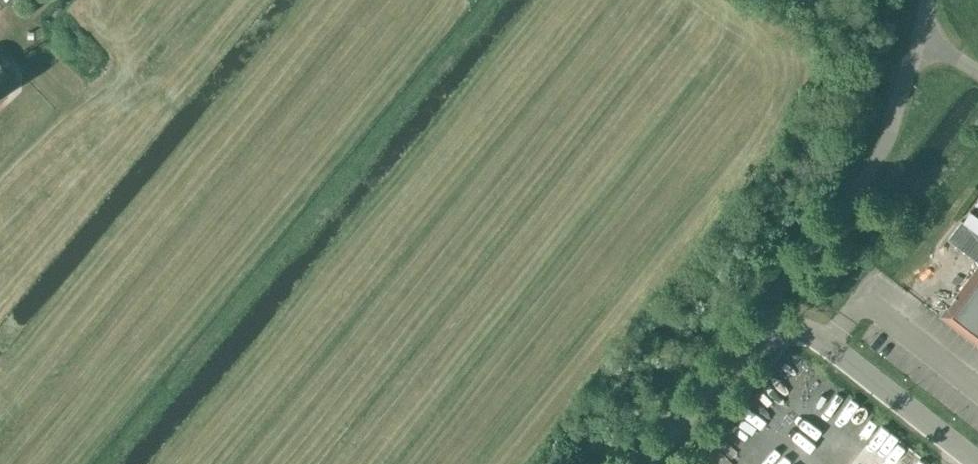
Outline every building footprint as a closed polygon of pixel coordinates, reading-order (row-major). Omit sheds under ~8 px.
[(961,220),(947,239),(977,262),(977,233),(961,220)] [(941,315),(977,343),(977,267),(977,269),(973,274),(941,315)]
